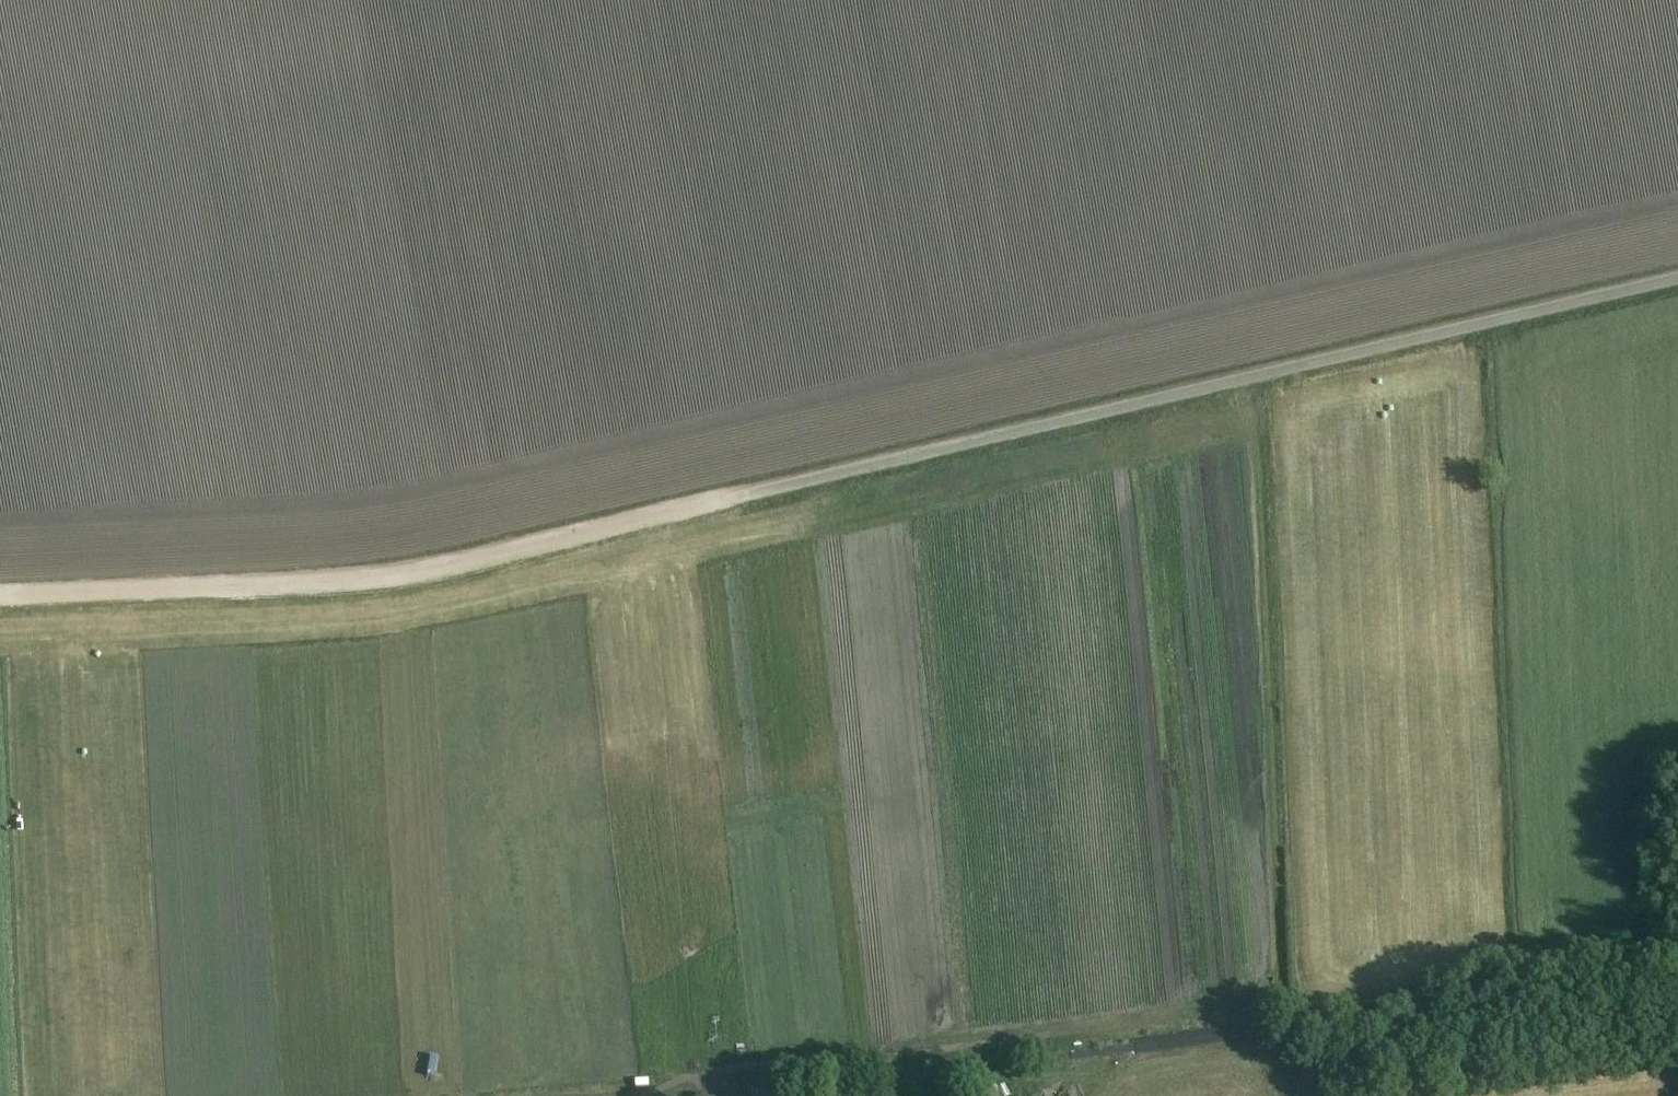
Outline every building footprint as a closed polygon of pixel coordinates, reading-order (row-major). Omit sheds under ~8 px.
[(965,1095),(984,1095),(982,1088),(964,1092),(965,1095)]
